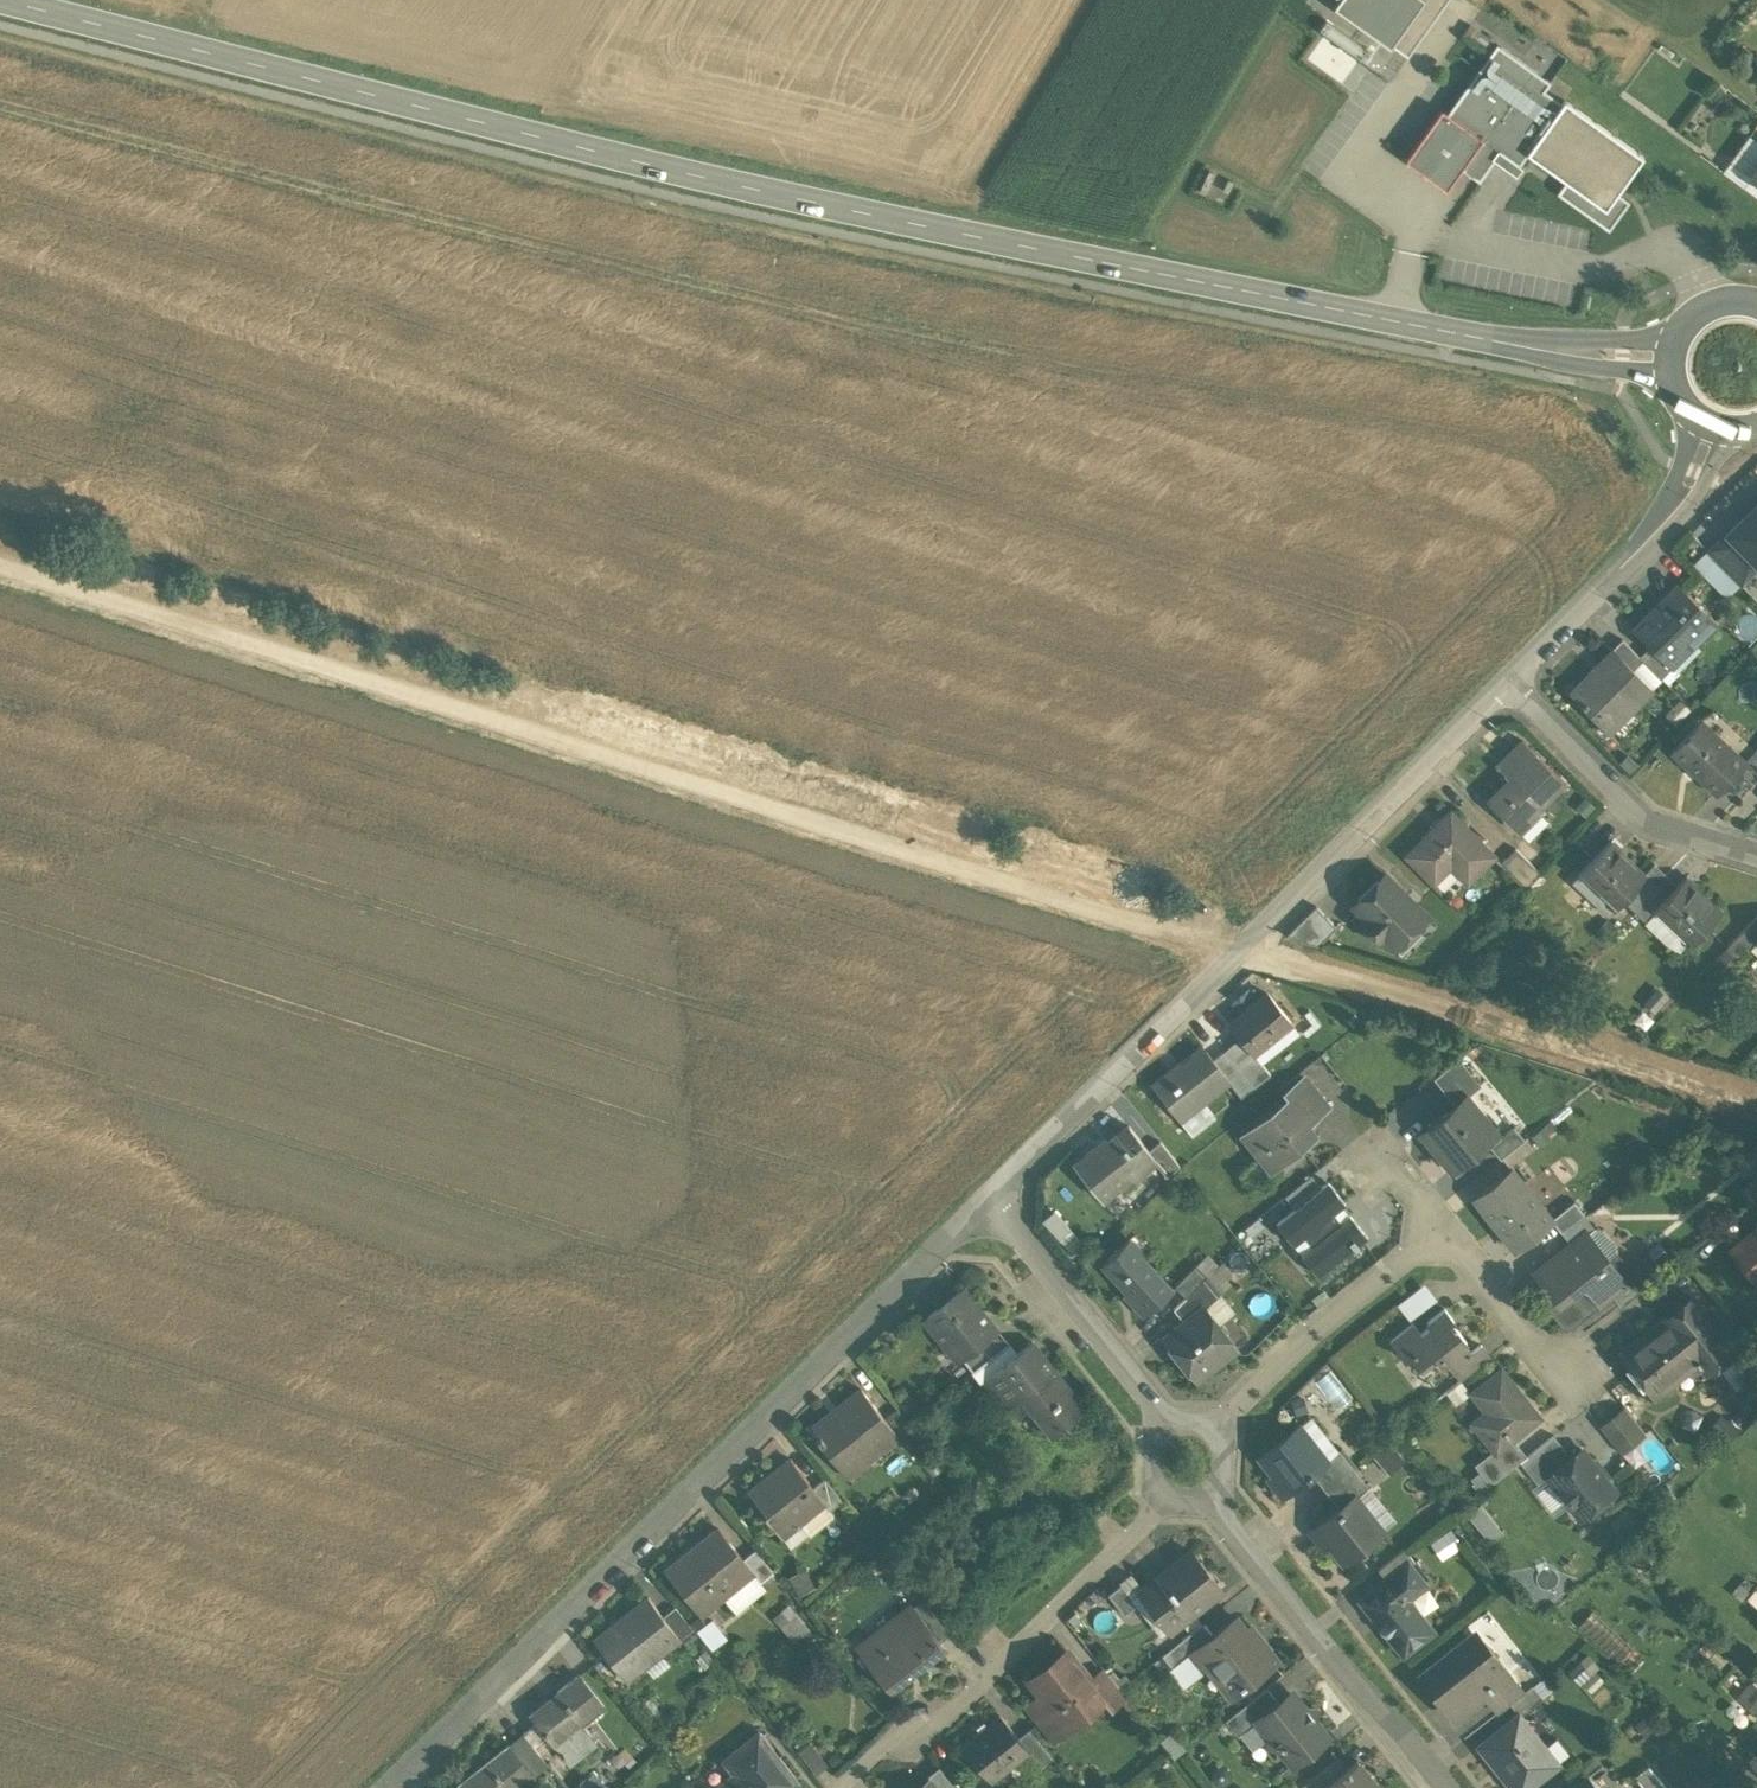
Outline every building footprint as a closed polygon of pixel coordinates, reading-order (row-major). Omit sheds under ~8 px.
[(1333,6),(1407,59),(1449,0),(1338,0),(1333,6)] [(1563,104),(1544,90),(1550,81),(1498,44),(1448,114),(1441,109),(1404,160),(1446,190),(1461,170),(1478,182),(1499,153),(1518,166),(1527,154),(1563,104)] [(1644,157),(1565,100),(1563,104),(1527,154),(1566,182),(1606,210),(1617,194),(1625,183),(1644,157)] [(1606,210),(1566,182),(1557,194),(1609,231),(1629,202),(1617,194),(1606,210)] [(1729,533),(1756,562),(1756,506),(1729,533)] [(1729,533),(1709,553),(1739,583),(1756,566),(1756,562),(1729,533)] [(1725,596),(1739,583),(1709,553),(1695,565),(1725,596)] [(1718,621),(1679,583),(1678,584),(1682,588),(1662,608),(1658,604),(1633,628),(1650,645),(1665,660),(1667,659),(1690,636),(1696,643),(1718,621)] [(1640,655),(1623,638),(1613,647),(1634,668),(1643,659),(1640,655)] [(1665,660),(1650,645),(1640,655),(1643,659),(1661,677),(1673,666),(1667,659),(1665,660)] [(1634,668),(1613,647),(1612,648),(1614,650),(1572,692),(1571,690),(1570,691),(1609,732),(1653,688),(1634,668)] [(1702,720),(1671,752),(1716,793),(1745,763),(1746,761),(1745,760),(1702,720)] [(1523,739),(1503,759),(1516,772),(1489,799),(1517,827),(1564,780),(1523,739)] [(1745,760),(1746,761),(1745,763),(1756,774),(1756,748),(1745,760)] [(1494,853),(1452,809),(1409,851),(1435,878),(1451,862),(1467,879),(1494,853)] [(1643,874),(1609,842),(1582,870),(1602,888),(1618,904),(1623,900),(1645,876),(1643,874)] [(1541,871),(1516,846),(1501,861),(1526,887),(1541,871)] [(1666,875),(1653,863),(1643,874),(1645,876),(1623,900),(1633,910),(1666,875)] [(1602,888),(1582,870),(1577,875),(1578,876),(1573,881),(1592,899),(1602,888)] [(1426,911),(1387,874),(1356,906),(1366,916),(1363,920),(1364,930),(1371,936),(1381,936),(1383,933),(1396,946),(1413,929),(1411,926),(1426,911)] [(1666,875),(1633,910),(1645,921),(1658,908),(1656,906),(1676,885),(1666,875)] [(1720,912),(1683,877),(1676,885),(1656,906),(1658,908),(1693,941),(1720,912)] [(1618,904),(1602,888),(1592,899),(1608,913),(1612,908),(1614,909),(1618,904)] [(1338,926),(1317,904),(1285,935),(1319,945),(1338,926)] [(1726,948),(1738,960),(1756,940),(1756,915),(1726,948)] [(1268,992),(1230,1023),(1240,1036),(1252,1051),(1290,1020),(1268,992)] [(1252,1051),(1240,1036),(1224,1050),(1254,1087),(1270,1074),(1252,1051)] [(1213,1059),(1206,1050),(1173,1076),(1169,1071),(1151,1085),(1179,1119),(1228,1081),(1229,1080),(1213,1059)] [(1254,1087),(1224,1050),(1213,1059),(1229,1080),(1228,1081),(1241,1097),(1254,1087)] [(1458,1058),(1434,1077),(1455,1103),(1466,1094),(1467,1096),(1479,1085),(1458,1058)] [(1305,1076),(1285,1092),(1290,1097),(1306,1117),(1308,1120),(1328,1105),(1305,1076)] [(1417,1091),(1383,1122),(1404,1145),(1438,1115),(1417,1091)] [(1455,1103),(1421,1133),(1451,1169),(1496,1130),(1467,1096),(1466,1094),(1455,1103)] [(1290,1097),(1245,1133),(1261,1153),(1269,1146),(1280,1160),(1311,1136),(1300,1122),(1306,1117),(1290,1097)] [(1128,1125),(1096,1150),(1094,1147),(1073,1163),(1100,1198),(1132,1173),(1130,1171),(1151,1155),(1152,1155),(1148,1150),(1128,1125)] [(1513,1125),(1490,1144),(1501,1158),(1524,1139),(1513,1125)] [(1160,1141),(1148,1150),(1152,1155),(1151,1155),(1167,1175),(1179,1165),(1160,1141)] [(1512,1168),(1475,1198),(1516,1249),(1553,1220),(1552,1218),(1512,1168)] [(1311,1175),(1285,1195),(1294,1207),(1320,1187),(1311,1175)] [(1341,1205),(1324,1183),(1320,1187),(1294,1207),(1280,1219),(1321,1270),(1354,1245),(1355,1246),(1359,1242),(1358,1241),(1363,1237),(1338,1207),(1341,1205)] [(1574,1200),(1552,1218),(1553,1220),(1561,1231),(1584,1213),(1574,1200)] [(1059,1209),(1046,1219),(1074,1252),(1086,1242),(1059,1209)] [(1584,1213),(1561,1231),(1571,1243),(1586,1232),(1586,1233),(1587,1232),(1595,1226),(1584,1213)] [(1732,1249),(1756,1279),(1756,1278),(1756,1229),(1732,1249)] [(1586,1232),(1571,1243),(1534,1272),(1556,1300),(1556,1299),(1557,1301),(1583,1281),(1600,1302),(1611,1293),(1610,1292),(1633,1275),(1616,1253),(1608,1259),(1587,1232),(1586,1233),(1586,1232)] [(1173,1288),(1126,1239),(1102,1262),(1132,1294),(1129,1297),(1145,1314),(1173,1288)] [(1196,1264),(1174,1285),(1186,1297),(1204,1279),(1207,1275),(1196,1264)] [(1633,1275),(1610,1292),(1611,1293),(1621,1305),(1643,1288),(1633,1275)] [(1186,1297),(1174,1308),(1185,1322),(1204,1307),(1205,1308),(1218,1297),(1204,1279),(1186,1297)] [(1400,1301),(1412,1318),(1441,1297),(1429,1280),(1400,1301)] [(1583,1281),(1557,1301),(1556,1299),(1556,1300),(1549,1306),(1563,1324),(1571,1325),(1598,1303),(1600,1302),(1583,1281)] [(997,1328),(964,1286),(923,1318),(957,1360),(962,1356),(997,1328)] [(1692,1297),(1665,1319),(1693,1355),(1705,1371),(1733,1349),(1692,1297)] [(1185,1322),(1165,1338),(1194,1375),(1201,1376),(1236,1348),(1226,1336),(1226,1331),(1222,1325),(1218,1324),(1205,1308),(1204,1307),(1185,1322)] [(1445,1307),(1427,1320),(1430,1324),(1421,1331),(1413,1321),(1390,1338),(1405,1358),(1410,1354),(1423,1370),(1440,1358),(1445,1364),(1453,1358),(1456,1361),(1471,1350),(1465,1341),(1468,1339),(1459,1327),(1456,1329),(1450,1322),(1454,1318),(1445,1307)] [(1665,1319),(1622,1353),(1654,1394),(1670,1381),(1666,1375),(1693,1355),(1665,1319)] [(997,1328),(962,1356),(973,1370),(1008,1342),(997,1328)] [(1032,1341),(1005,1363),(1015,1375),(1042,1353),(1032,1341)] [(1456,1361),(1451,1365),(1462,1379),(1492,1355),(1481,1342),(1471,1350),(1456,1361)] [(1085,1407),(1042,1353),(1015,1375),(1005,1363),(983,1380),(1007,1410),(1025,1395),(1040,1413),(1034,1418),(1051,1435),(1085,1407)] [(1737,1355),(1724,1368),(1737,1380),(1750,1368),(1737,1355)] [(1502,1368),(1473,1392),(1492,1415),(1477,1427),(1496,1451),(1540,1416),(1502,1368)] [(861,1389),(813,1426),(820,1435),(817,1437),(847,1475),(866,1460),(862,1454),(893,1429),(884,1418),(861,1389)] [(1645,1434),(1624,1407),(1601,1426),(1622,1452),(1645,1434)] [(915,1431),(897,1408),(884,1418),(893,1429),(902,1441),(915,1431)] [(1325,1460),(1298,1426),(1261,1455),(1289,1491),(1312,1473),(1326,1462),(1325,1460)] [(1520,1460),(1520,1461),(1537,1483),(1547,1475),(1570,1456),(1553,1435),(1520,1460)] [(1510,1448),(1482,1469),(1493,1482),(1520,1461),(1520,1460),(1510,1448)] [(1570,1456),(1547,1475),(1582,1518),(1615,1491),(1604,1477),(1607,1475),(1595,1460),(1592,1462),(1581,1448),(1570,1456)] [(1339,1449),(1325,1460),(1326,1462),(1312,1473),(1325,1490),(1353,1468),(1339,1449)] [(791,1462),(768,1480),(766,1479),(750,1492),(767,1514),(765,1515),(782,1537),(825,1503),(826,1502),(814,1487),(791,1459),(790,1460),(791,1462)] [(1353,1468),(1325,1490),(1340,1507),(1353,1496),(1355,1498),(1368,1487),(1353,1468)] [(844,1500),(826,1478),(814,1487),(826,1502),(825,1503),(830,1510),(844,1500)] [(1340,1507),(1317,1525),(1345,1560),(1381,1531),(1355,1498),(1353,1496),(1340,1507)] [(1487,1504),(1473,1512),(1490,1540),(1504,1532),(1487,1504)] [(1452,1527),(1432,1541),(1443,1557),(1464,1542),(1452,1527)] [(719,1529),(672,1567),(688,1588),(683,1592),(700,1614),(752,1573),(753,1572),(743,1559),(719,1529)] [(1406,1548),(1379,1569),(1388,1580),(1409,1564),(1410,1565),(1416,1561),(1406,1548)] [(774,1571),(756,1549),(743,1559),(753,1572),(752,1573),(759,1582),(774,1571)] [(1192,1549),(1144,1587),(1175,1625),(1223,1588),(1192,1549)] [(1388,1580),(1368,1597),(1386,1619),(1384,1620),(1381,1623),(1380,1627),(1381,1629),(1383,1632),(1385,1633),(1388,1634),(1391,1634),(1405,1651),(1431,1630),(1406,1598),(1424,1583),(1410,1565),(1409,1564),(1388,1580)] [(1138,1602),(1122,1582),(1109,1593),(1125,1613),(1138,1602)] [(647,1597),(593,1639),(619,1671),(645,1650),(653,1659),(679,1638),(662,1617),(647,1597)] [(949,1633),(923,1599),(909,1610),(914,1616),(915,1616),(937,1643),(949,1633)] [(675,1606),(662,1617),(679,1638),(692,1628),(675,1606)] [(1631,1647),(1592,1611),(1578,1626),(1618,1662),(1631,1647)] [(713,1646),(730,1637),(718,1616),(701,1626),(713,1646)] [(914,1616),(901,1627),(896,1620),(867,1643),(876,1655),(871,1659),(893,1687),(941,1649),(937,1643),(915,1616),(914,1616)] [(1213,1635),(1199,1646),(1200,1648),(1236,1692),(1278,1659),(1264,1642),(1260,1645),(1237,1616),(1213,1635)] [(1203,1622),(1163,1654),(1174,1668),(1200,1648),(1199,1646),(1213,1635),(1203,1622)] [(1474,1631),(1422,1672),(1455,1714),(1483,1692),(1507,1672),(1474,1631)] [(1071,1653),(1033,1682),(1044,1696),(1031,1706),(1053,1734),(1074,1718),(1080,1718),(1086,1713),(1087,1707),(1088,1707),(1082,1699),(1096,1689),(1098,1687),(1093,1681),(1071,1653)] [(1126,1696),(1106,1671),(1093,1681),(1098,1687),(1096,1689),(1111,1708),(1126,1696)] [(1507,1672),(1483,1692),(1499,1712),(1511,1703),(1524,1692),(1508,1672),(1507,1672)] [(577,1676),(529,1714),(554,1746),(555,1745),(580,1725),(602,1708),(577,1676)] [(1752,1681),(1737,1697),(1756,1715),(1756,1686),(1752,1681)] [(1524,1692),(1511,1703),(1519,1715),(1520,1714),(1520,1715),(1542,1698),(1532,1686),(1524,1692)] [(1267,1687),(1226,1719),(1239,1735),(1258,1720),(1256,1719),(1278,1701),(1267,1687)] [(1297,1706),(1289,1696),(1280,1703),(1278,1701),(1256,1719),(1258,1720),(1270,1735),(1269,1745),(1288,1747),(1297,1759),(1314,1746),(1312,1744),(1327,1732),(1315,1717),(1317,1708),(1297,1706)] [(1480,1746),(1513,1787),(1528,1787),(1559,1763),(1520,1715),(1520,1714),(1519,1715),(1480,1746)] [(999,1715),(961,1745),(991,1783),(1029,1752),(1017,1738),(999,1715)] [(580,1725),(555,1745),(561,1752),(559,1753),(561,1755),(563,1754),(569,1763),(594,1743),(580,1725)] [(1053,1756),(1030,1728),(1017,1738),(1029,1752),(1040,1767),(1053,1756)] [(548,1764),(523,1733),(507,1745),(532,1776),(548,1764)] [(758,1735),(735,1753),(745,1767),(718,1787),(792,1787),(797,1784),(758,1735)] [(507,1744),(458,1782),(463,1787),(517,1787),(532,1776),(507,1745),(507,1744)] [(1745,1762),(1756,1773),(1756,1749),(1745,1762)] [(1312,1778),(1320,1787),(1322,1787),(1327,1784),(1347,1768),(1338,1757),(1312,1778)] [(1327,1784),(1329,1787),(1381,1787),(1358,1759),(1347,1768),(1327,1784)] [(1650,1764),(1636,1775),(1646,1787),(1669,1787),(1650,1764)] [(940,1767),(927,1777),(929,1780),(930,1779),(938,1787),(957,1787),(940,1767)] [(576,1787),(608,1787),(594,1770),(576,1787)] [(1713,1775),(1705,1785),(1708,1787),(1726,1787),(1727,1787),(1713,1775)] [(1588,1777),(1574,1787),(1597,1787),(1588,1777)] [(930,1779),(929,1780),(919,1787),(938,1787),(930,1779)]
